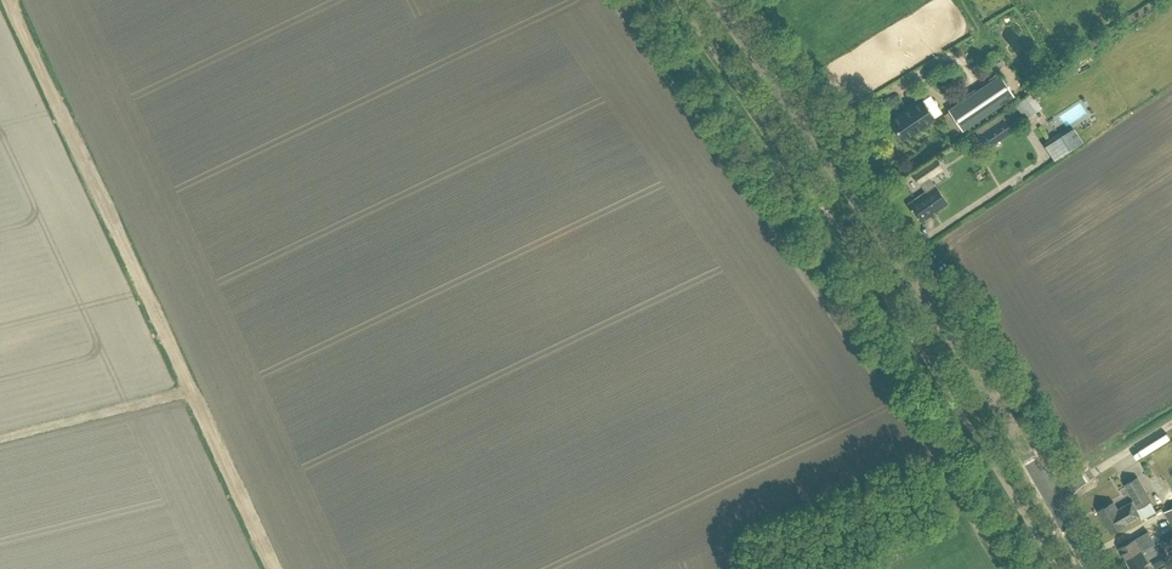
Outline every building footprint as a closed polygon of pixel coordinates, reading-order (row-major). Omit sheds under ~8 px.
[(950,111),(961,127),(1011,93),(1000,77),(950,111)] [(920,98),(903,110),(905,112),(901,115),(900,114),(889,121),(902,139),(915,130),(914,128),(919,124),(922,127),(934,119),(920,98)] [(1015,106),(1025,122),(1036,115),(1027,99),(1015,106)] [(978,135),(987,148),(1011,131),(1003,119),(978,135)] [(1072,150),(1063,136),(1054,142),(1063,156),(1072,150)] [(947,203),(934,185),(929,188),(924,180),(941,169),(936,160),(913,175),(919,183),(920,182),(926,191),(908,203),(921,221),(947,203)] [(1152,500),(1138,477),(1125,484),(1135,500),(1118,509),(1114,501),(1098,510),(1111,533),(1126,524),(1126,523),(1140,515),(1137,509),(1152,500)] [(1162,521),(1171,515),(1171,506),(1158,513),(1162,521)] [(1120,548),(1126,559),(1155,542),(1149,531),(1120,548)] [(1132,568),(1134,568),(1152,559),(1156,567),(1170,559),(1165,551),(1161,553),(1155,542),(1126,559),(1132,568)]
